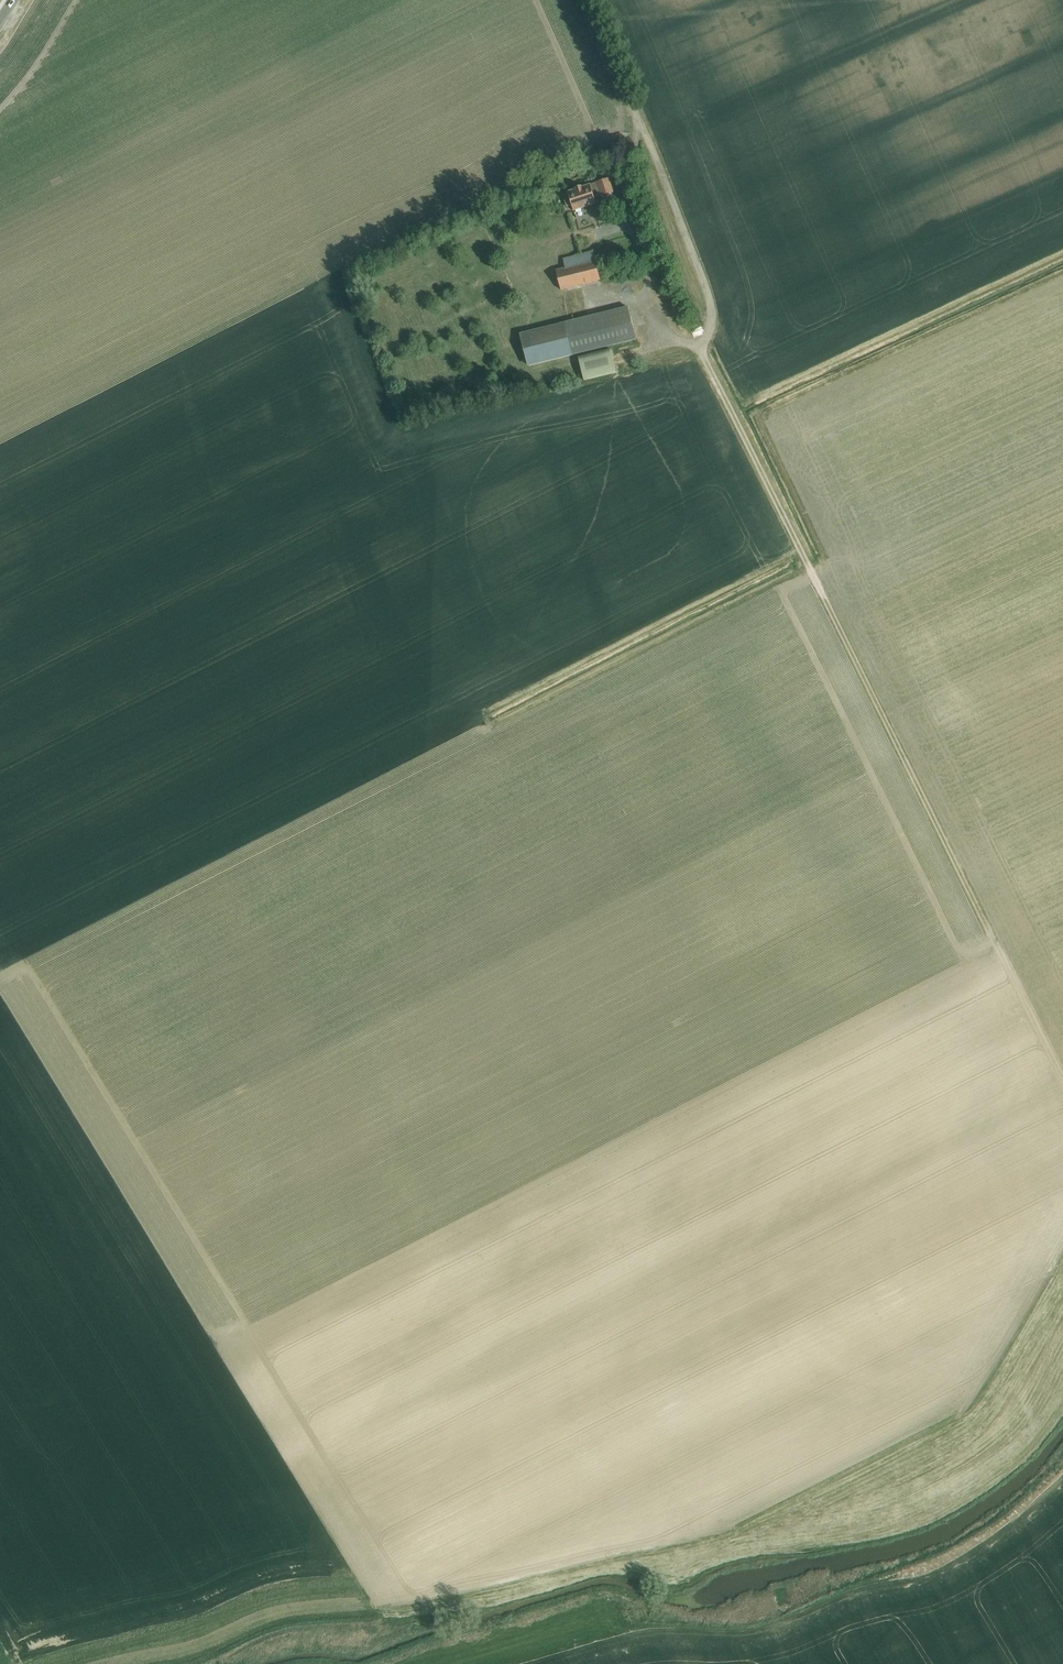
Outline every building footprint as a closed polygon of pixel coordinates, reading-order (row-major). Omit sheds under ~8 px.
[(569,199),(565,201),(567,207),(571,206),(573,211),(596,203),(594,196),(599,194),(600,197),(613,193),(609,179),(596,184),(583,188),(582,187),(575,189),(575,190),(567,193),(569,199)] [(556,271),(561,291),(600,282),(593,253),(562,260),(564,269),(556,271)] [(601,273),(603,281),(627,275),(625,267),(601,273)] [(521,334),(529,366),(636,340),(628,308),(521,334)] [(578,357),(584,381),(616,373),(610,350),(578,357)]
